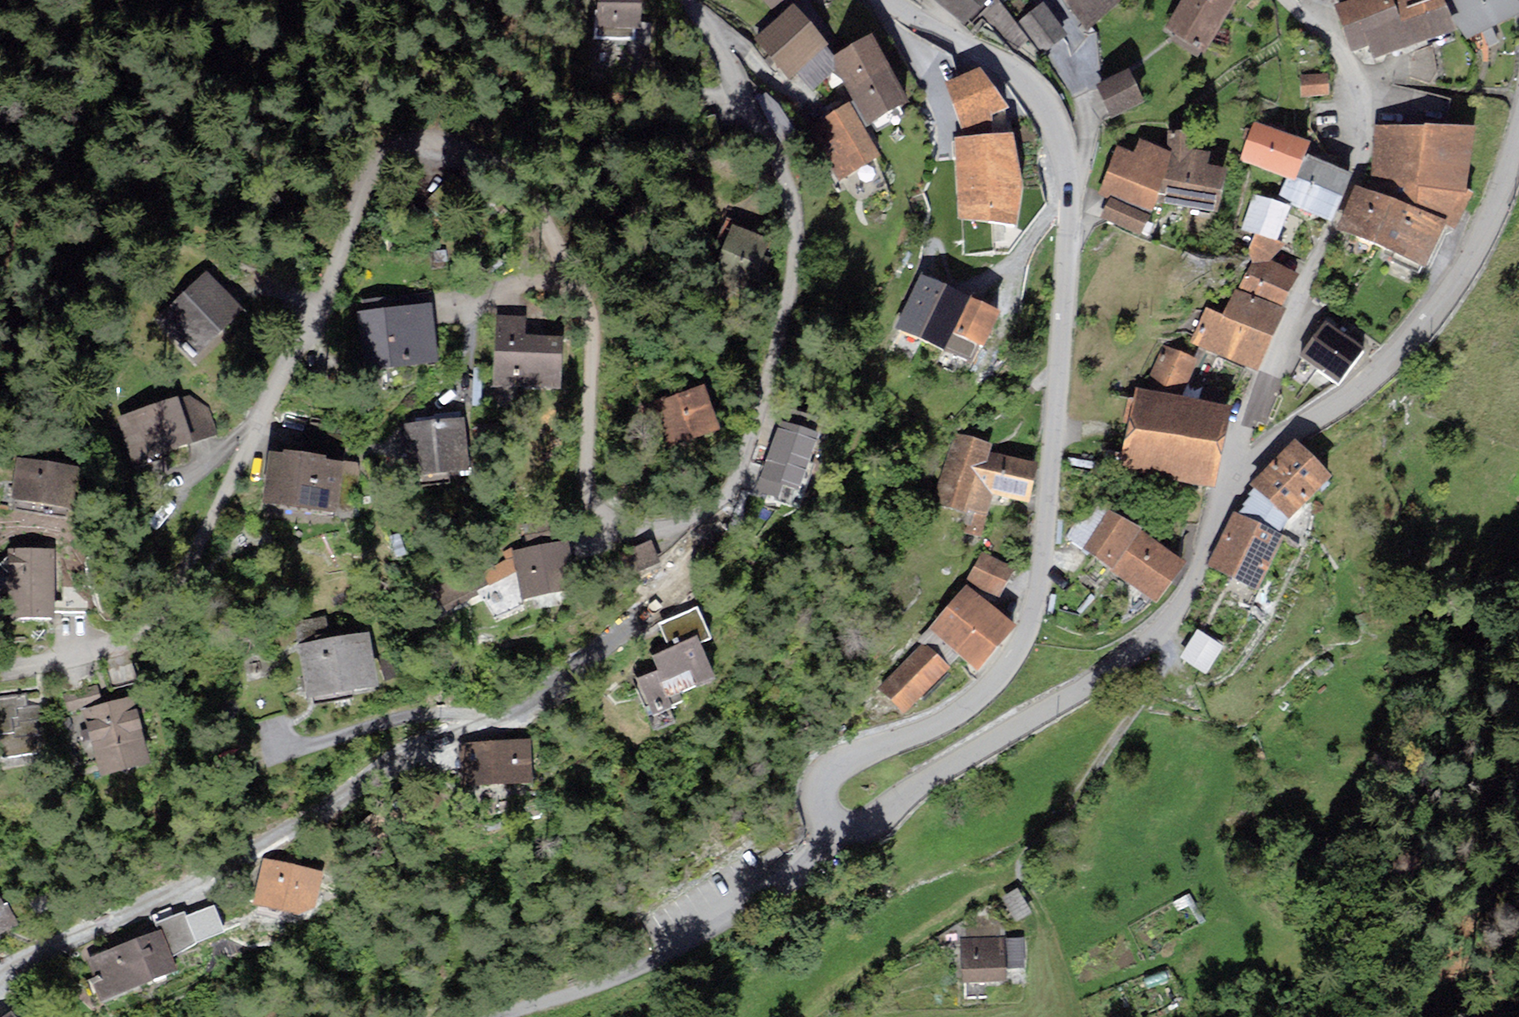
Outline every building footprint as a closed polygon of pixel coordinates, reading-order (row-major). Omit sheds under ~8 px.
[(599,18),(598,27),(635,27),(640,29),(640,0),(599,0),(599,18)] [(777,18),(793,3),(794,4),(798,0),(763,0),(777,18)] [(996,0),(931,0),(966,28),(996,0)] [(1086,28),(1122,0),(1064,0),(1086,28)] [(1164,31),(1203,56),(1239,0),(1184,0),(1164,31)] [(1334,10),(1351,59),(1368,53),(1374,66),(1457,39),(1440,0),(1399,0),(1392,2),(1391,0),(1362,0),(1334,10)] [(1466,42),(1518,22),(1518,11),(1514,0),(1446,0),(1466,42)] [(794,4),(793,3),(777,18),(754,39),(790,79),(798,72),(826,46),(829,43),(794,4)] [(1043,7),(1019,25),(1043,56),(1067,38),(1043,7)] [(598,27),(599,18),(594,18),(594,40),(636,39),(635,27),(598,27)] [(890,66),(872,34),(834,55),(836,67),(849,89),(890,66)] [(834,55),(826,46),(798,72),(813,88),(836,67),(834,55)] [(849,89),(854,99),(868,124),(910,101),(890,66),(849,89)] [(1010,107),(979,66),(945,82),(961,136),(994,134),(993,115),(1005,109),(1010,107)] [(1144,101),(1129,69),(1096,85),(1111,116),(1144,101)] [(1302,96),(1329,94),(1327,73),(1300,75),(1302,96)] [(868,124),(854,99),(807,126),(838,179),(882,154),(865,126),(868,124)] [(1009,133),(1005,109),(993,115),(994,134),(1009,133)] [(1309,142),(1254,122),(1240,160),(1287,177),(1295,180),(1305,153),(1309,142)] [(1476,125),(1375,124),(1370,190),(1446,222),(1456,226),(1474,192),(1467,187),(1476,125)] [(1172,151),(1155,199),(1219,211),(1227,167),(1207,164),(1210,151),(1188,147),(1188,129),(1168,130),(1168,149),(1172,151)] [(961,136),(955,137),(958,218),(1017,225),(1023,188),(1013,132),(1009,133),(994,134),(961,136)] [(1172,151),(1168,149),(1140,137),(1134,151),(1117,145),(1098,194),(1108,199),(1110,196),(1150,214),(1155,199),(1172,151)] [(1333,220),(1353,172),(1305,153),(1295,180),(1287,177),(1278,197),(1333,220)] [(1356,184),(1337,228),(1395,253),(1422,264),(1427,266),(1446,222),(1370,190),(1356,184)] [(1278,242),(1290,206),(1253,194),(1242,230),(1255,234),(1278,242)] [(1110,196),(1108,199),(1100,218),(1140,234),(1150,214),(1110,196)] [(773,238),(732,221),(712,270),(758,288),(771,257),(766,255),(773,238)] [(1281,305),(1299,273),(1271,260),(1285,244),(1278,242),(1255,234),(1247,251),(1252,261),(1238,288),(1281,305)] [(1422,264),(1395,253),(1391,261),(1418,273),(1422,264)] [(156,320),(195,358),(245,308),(207,270),(156,320)] [(965,294),(920,273),(893,329),(941,352),(942,349),(951,331),(948,329),(965,294)] [(1260,370),(1286,307),(1281,305),(1238,288),(1235,287),(1222,314),(1206,307),(1192,342),(1260,370)] [(363,309),(356,310),(363,370),(440,361),(431,291),(362,299),(363,309)] [(1001,310),(965,294),(948,329),(951,331),(942,349),(959,357),(967,337),(984,345),(1001,310)] [(497,314),(494,384),(561,387),(563,335),(525,333),(526,316),(497,314)] [(1364,347),(1326,320),(1300,355),(1338,383),(1364,347)] [(1198,359),(1163,345),(1148,380),(1183,394),(1198,359)] [(722,429),(704,384),(665,399),(664,396),(651,401),(671,450),(722,429)] [(1231,405),(1135,387),(1120,470),(1216,488),(1231,405)] [(178,395),(115,416),(132,464),(218,435),(209,407),(189,395),(179,399),(178,395)] [(799,511),(826,436),(813,432),(819,414),(788,403),(757,490),(775,497),(773,502),(799,511)] [(466,416),(403,423),(409,475),(472,468),(466,416)] [(348,435),(307,430),(305,451),(327,454),(326,458),(345,460),(348,435)] [(993,443),(955,434),(933,501),(967,510),(964,534),(982,537),(993,493),(1030,502),(1038,462),(990,452),(993,443)] [(1255,487),(1289,520),(1333,475),(1295,439),(1252,483),(1255,487)] [(282,453),(269,451),(263,501),(339,511),(345,460),(326,458),(327,454),(305,451),(283,448),(282,453)] [(79,464),(16,457),(11,499),(74,507),(79,464)] [(1289,520),(1255,487),(1248,494),(1250,496),(1243,504),(1244,506),(1239,514),(1279,531),(1289,520)] [(1141,527),(1109,509),(1098,504),(1089,516),(1083,519),(1074,523),(1066,537),(1112,567),(1139,530),(1141,527)] [(1258,591),(1286,534),(1279,531),(1239,514),(1235,512),(1207,564),(1258,591)] [(523,524),(527,543),(550,538),(546,519),(523,524)] [(1139,530),(1112,567),(1110,570),(1157,600),(1187,561),(1139,530)] [(562,540),(512,550),(516,572),(521,598),(572,588),(562,540)] [(660,562),(650,540),(622,554),(632,574),(660,562)] [(55,617),(54,548),(9,548),(9,617),(55,617)] [(477,590),(516,572),(512,550),(480,567),(479,564),(468,570),(466,567),(432,586),(446,611),(479,594),(477,590)] [(1013,568),(983,552),(966,581),(1000,596),(1013,568)] [(87,570),(62,570),(63,612),(88,612),(87,570)] [(1015,625),(967,583),(929,626),(959,653),(976,668),(1015,625)] [(698,604),(656,622),(667,648),(650,655),(656,669),(633,679),(648,715),(682,700),(679,694),(716,677),(702,644),(713,639),(698,604)] [(326,615),(294,621),(308,698),(379,685),(369,630),(330,637),(326,615)] [(904,714),(950,667),(948,665),(959,653),(929,626),(915,640),(919,645),(877,688),(904,714)] [(1224,646),(1197,629),(1179,658),(1206,675),(1224,646)] [(107,668),(112,689),(139,682),(133,662),(107,668)] [(97,684),(63,693),(68,711),(102,702),(97,684)] [(0,696),(0,743),(2,761),(37,756),(34,735),(39,734),(37,719),(42,719),(38,691),(0,696)] [(151,760),(132,695),(82,709),(101,774),(151,760)] [(530,740),(477,742),(479,784),(532,782),(530,740)] [(479,784),(477,742),(458,743),(460,785),(479,784)] [(323,873),(265,859),(254,903),(299,914),(315,906),(323,873)] [(7,902),(3,904),(0,897),(0,933),(19,923),(7,902)] [(995,900),(932,941),(935,947),(961,945),(963,981),(1007,981),(1006,968),(1025,967),(1023,938),(1006,938),(1004,910),(997,910),(995,900)] [(215,904),(186,915),(198,943),(226,932),(215,904)] [(186,915),(185,910),(154,922),(158,930),(87,959),(101,1001),(177,970),(173,958),(198,943),(186,915)]
